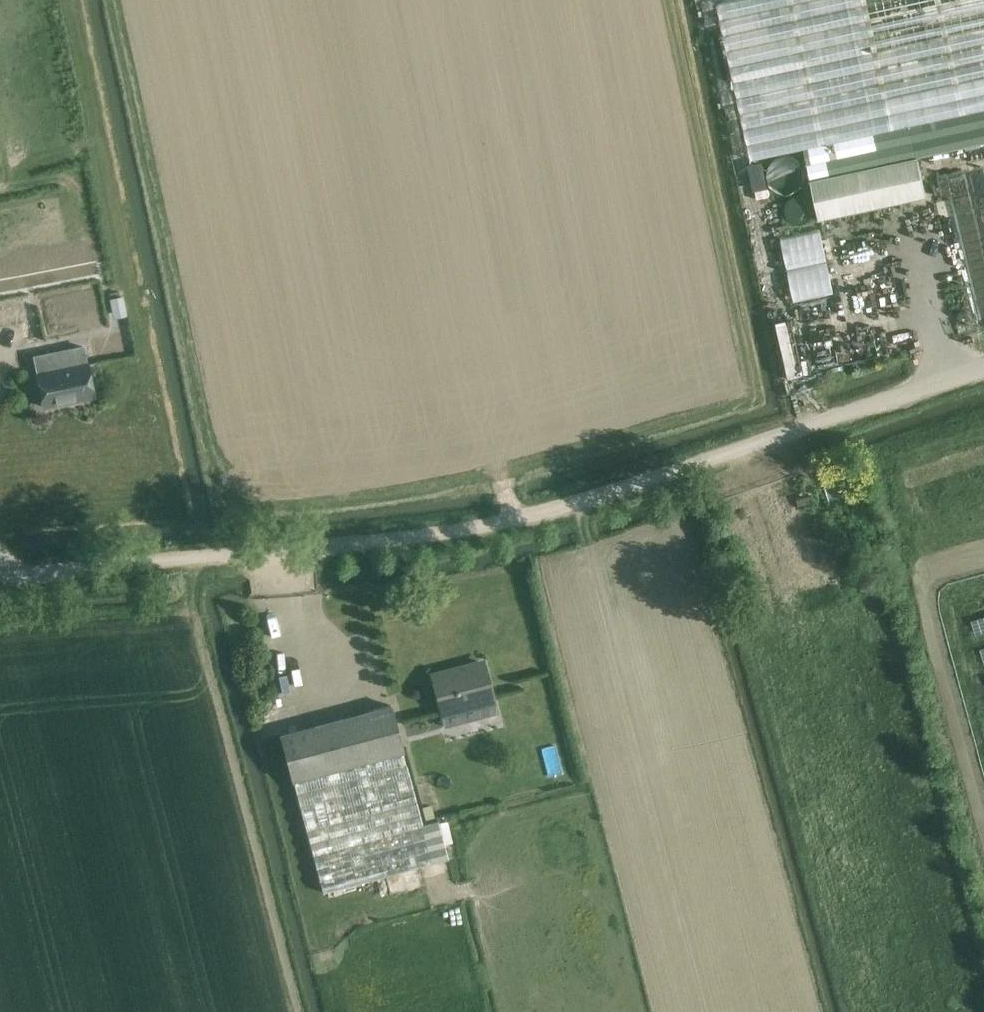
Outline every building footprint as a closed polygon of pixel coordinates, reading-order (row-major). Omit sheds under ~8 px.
[(717,3),(751,161),(804,149),(819,221),(927,197),(918,158),(983,143),(983,0),(732,0),(717,3)] [(761,164),(750,166),(756,190),(767,188),(761,164)] [(769,267),(779,265),(771,216),(761,217),(769,267)] [(782,235),(785,266),(826,262),(822,231),(782,235)] [(798,270),(801,296),(832,293),(829,267),(798,270)] [(818,298),(819,310),(872,303),(871,291),(818,298)] [(776,323),(788,377),(799,375),(787,321),(776,323)] [(84,345),(33,356),(36,374),(43,407),(94,396),(88,364),(84,345)] [(484,663),(433,676),(442,713),(493,700),(484,663)] [(390,705),(280,734),(307,832),(324,893),(448,860),(439,822),(423,826),(416,802),(390,705)]
